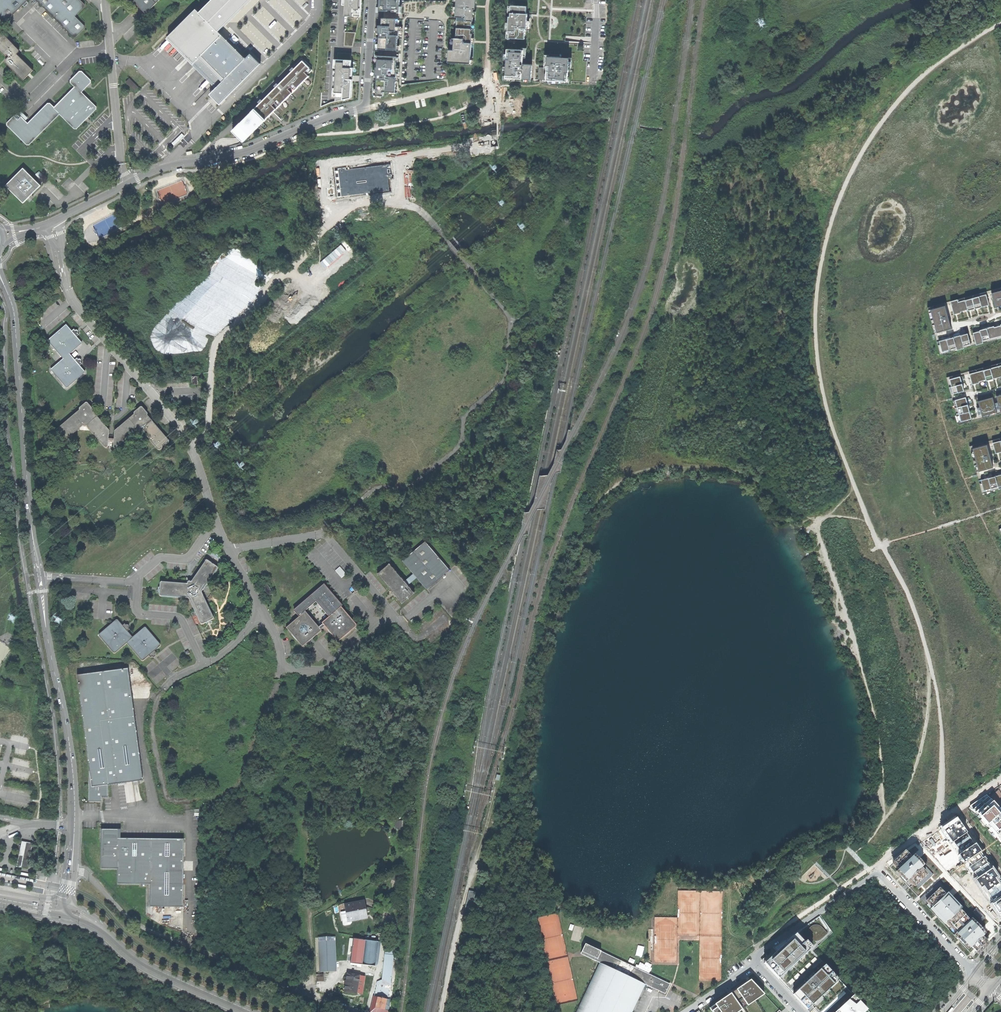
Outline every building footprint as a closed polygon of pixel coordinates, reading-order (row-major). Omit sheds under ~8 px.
[(5,21),(7,21),(28,0),(0,0),(0,16),(5,21)] [(74,37),(76,37),(85,28),(85,25),(75,16),(85,7),(85,4),(80,0),(37,0),(74,37)] [(146,13),(159,0),(133,0),(146,13)] [(166,39),(192,65),(194,63),(217,87),(210,94),(220,105),(261,64),(251,53),(246,58),(237,50),(237,49),(236,49),(227,40),(228,40),(227,39),(227,40),(219,31),(250,0),(212,0),(199,12),(196,9),(166,39)] [(342,5),(345,5),(345,16),(352,16),(353,16),(358,16),(361,17),(361,16),(362,5),(362,0),(343,0),(342,5)] [(377,11),(388,11),(388,10),(392,10),(392,11),(400,12),(402,12),(402,0),(378,0),(378,4),(377,4),(377,11)] [(448,62),(459,63),(468,63),(468,64),(473,64),(473,62),(473,59),(471,59),(471,58),(473,58),(477,0),(457,0),(456,17),(457,17),(457,28),(456,38),(454,38),(454,40),(454,42),(454,50),(449,50),(448,54),(448,62)] [(233,19),(237,23),(253,6),(250,3),(233,19)] [(507,16),(506,23),(509,23),(508,31),(510,31),(509,32),(507,32),(507,39),(509,39),(510,38),(525,39),(525,28),(527,28),(531,28),(531,17),(531,15),(528,14),(526,13),(527,6),(517,5),(511,5),(510,16),(509,16),(509,17),(507,16)] [(373,83),(372,95),(375,94),(374,98),(401,92),(405,23),(405,22),(406,21),(406,20),(403,20),(401,19),(396,19),(384,18),(382,18),(381,25),(379,25),(378,30),(376,30),(376,33),(380,34),(380,37),(379,37),(379,42),(375,42),(374,60),(378,60),(377,67),(376,67),(376,72),(374,71),(373,75),(377,75),(377,84),(373,83)] [(33,70),(17,54),(18,53),(18,49),(0,31),(0,51),(6,56),(7,55),(9,57),(5,60),(5,62),(23,80),(33,70)] [(344,41),(344,46),(353,47),(356,33),(345,32),(344,41)] [(504,66),(503,71),(506,72),(506,76),(504,76),(503,80),(511,80),(511,78),(521,79),(521,81),(529,82),(529,79),(531,79),(532,64),(523,64),(523,55),(526,56),(526,48),(522,48),(522,50),(507,49),(507,53),(504,53),(504,60),(506,60),(506,66),(504,66)] [(332,91),(332,97),(335,97),(335,102),(347,99),(351,98),(353,68),(351,67),(351,65),(351,62),(352,60),(351,60),(351,53),(338,52),(337,59),(334,59),(334,68),(337,68),(336,70),(334,70),(333,70),(333,77),(332,91)] [(539,67),(538,80),(547,80),(546,83),(554,83),(554,80),(559,81),(559,83),(567,84),(567,81),(568,81),(569,68),(571,68),(572,60),(569,60),(569,59),(561,59),(561,57),(549,56),(549,55),(545,55),(544,62),(547,62),(547,68),(539,67)] [(234,129),(232,131),(243,142),(309,76),(308,74),(312,70),(303,60),(294,69),(293,67),(290,70),(292,71),(278,85),(277,83),(274,86),(276,87),(262,101),(261,99),(258,102),(260,103),(234,129)] [(8,125),(27,145),(30,145),(37,138),(36,136),(40,132),(42,132),(60,114),(75,129),(77,128),(84,122),(84,120),(88,116),(89,116),(96,109),(96,107),(82,92),(87,87),(87,85),(89,83),(91,83),(91,80),(82,71),(80,71),(71,80),(71,83),(75,87),(54,107),(50,103),(49,103),(28,123),(19,114),(17,114),(8,123),(8,125)] [(135,90),(138,87),(130,78),(126,82),(135,90)] [(6,186),(24,203),(30,197),(28,196),(31,193),(33,194),(41,185),(24,168),(6,186)] [(976,342),(970,344),(942,351),(939,341),(937,335),(937,332),(930,309),(945,305),(951,304),(986,294),(991,293),(1000,290),(1000,287),(927,308),(935,335),(940,354),(1000,338),(1000,335),(976,342)] [(991,293),(995,307),(1000,305),(1000,290),(991,293)] [(989,305),(986,294),(951,304),(954,314),(955,314),(956,314),(957,313),(961,312),(961,311),(965,310),(967,310),(967,309),(968,310),(969,310),(970,310),(976,308),(977,308),(982,306),(985,305),(986,305),(988,305),(989,305)] [(945,305),(930,309),(937,332),(951,328),(947,312),(946,309),(945,305)] [(973,333),(976,342),(1000,335),(1000,324),(1000,325),(997,326),(994,327),(994,326),(990,327),(982,329),(979,330),(980,331),(976,332),(973,333)] [(67,388),(67,387),(84,373),(85,372),(84,371),(80,366),(82,364),(81,362),(81,361),(81,360),(80,359),(79,359),(78,360),(77,358),(75,360),(70,354),(81,344),(81,342),(76,337),(78,335),(78,334),(78,332),(78,331),(77,331),(77,330),(76,330),(75,331),(74,329),(72,331),(67,325),(65,325),(49,340),(48,341),(48,342),(63,359),(51,369),(51,370),(66,387),(67,388)] [(942,340),(939,341),(942,351),(970,344),(967,333),(964,334),(960,335),(957,336),(953,337),(950,338),(942,340)] [(946,377),(952,399),(959,424),(1000,413),(1000,410),(1000,411),(996,412),(982,416),(971,419),(961,421),(955,400),(954,398),(953,393),(949,379),(960,376),(969,374),(1000,365),(1000,362),(946,377)] [(972,384),(973,384),(975,384),(975,383),(979,382),(979,381),(983,380),(985,380),(986,379),(986,380),(987,380),(989,380),(994,378),(995,378),(996,378),(1000,377),(1000,376),(1000,365),(969,374),(972,384)] [(949,379),(953,393),(964,390),(963,387),(961,380),(960,376),(949,379)] [(955,400),(961,421),(971,419),(970,415),(969,411),(969,408),(966,400),(965,397),(955,400)] [(980,409),(982,416),(996,412),(992,397),(978,401),(980,409)] [(79,410),(80,410),(84,407),(85,408),(87,409),(89,407),(93,411),(93,410),(88,404),(87,403),(86,403),(80,408),(80,409),(79,410)] [(109,435),(109,431),(93,411),(89,407),(87,409),(85,408),(84,407),(80,410),(54,432),(54,433),(56,436),(58,436),(60,438),(60,439),(60,441),(62,443),(63,443),(64,443),(83,426),(84,427),(85,427),(87,426),(105,448),(106,448),(107,448),(108,447),(108,446),(108,442),(109,439),(109,435)] [(134,414),(138,411),(140,413),(142,413),(144,411),(147,415),(148,415),(147,414),(143,409),(142,408),(141,407),(140,407),(135,412),(134,413),(134,414)] [(169,443),(169,442),(169,441),(147,415),(144,411),(142,413),(140,413),(138,411),(134,414),(115,431),(114,435),(114,440),(114,443),(113,447),(115,448),(116,449),(137,430),(139,431),(140,431),(141,430),(158,450),(159,450),(160,450),(162,448),(163,447),(162,447),(165,444),(165,445),(166,445),(169,443)] [(969,446),(977,475),(982,493),(1000,488),(1000,486),(984,490),(981,480),(979,474),(978,471),(972,448),(987,444),(992,443),(1000,440),(1000,438),(969,446)] [(995,453),(998,452),(1000,452),(1000,440),(992,443),(994,448),(995,453)] [(987,444),(972,448),(978,471),(993,467),(989,451),(988,449),(987,444)] [(981,480),(984,490),(1000,486),(1000,474),(998,475),(992,477),(984,479),(981,480)] [(408,584),(416,577),(426,589),(449,570),(425,541),(402,560),(414,574),(405,581),(408,584)] [(203,624),(213,619),(214,619),(214,618),(202,592),(218,569),(218,568),(217,567),(208,560),(207,560),(206,561),(192,581),(189,583),(186,584),(162,582),(160,583),(159,595),(160,596),(188,598),(189,599),(200,623),(201,624),(203,624)] [(402,603),(415,592),(408,584),(405,581),(389,562),(377,573),(393,593),(402,603)] [(342,578),(346,574),(340,567),(335,571),(342,578)] [(317,602),(330,616),(341,607),(342,605),(324,584),(319,588),(320,589),(294,612),(299,617),(305,612),(317,602)] [(357,626),(341,607),(330,616),(322,623),(323,624),(319,628),(321,630),(324,626),(338,642),(357,626)] [(322,631),(321,630),(319,628),(305,612),(299,617),(286,628),(302,647),(311,640),(322,631)] [(133,638),(127,632),(122,626),(118,621),(117,620),(116,620),(100,634),(99,635),(100,636),(113,653),(114,653),(115,653),(127,643),(141,660),(142,661),(144,661),(149,656),(155,651),(160,647),(160,646),(160,644),(146,628),(145,627),(144,627),(133,638)] [(130,670),(79,677),(91,767),(94,788),(110,785),(145,781),(130,670)] [(94,788),(91,767),(90,802),(103,802),(104,797),(110,797),(110,785),(94,788)] [(989,797),(975,809),(1000,842),(1000,788),(989,797)] [(948,821),(935,830),(939,837),(952,828),(948,821)] [(405,822),(395,823),(395,831),(406,830),(405,822)] [(101,834),(119,834),(119,838),(123,838),(123,830),(101,829),(101,834)] [(101,834),(101,869),(118,869),(118,884),(150,884),(150,907),(167,907),(183,907),(184,839),(143,839),(123,838),(119,838),(119,834),(101,834)] [(17,866),(28,868),(33,843),(27,842),(24,856),(19,855),(17,866)] [(911,857),(906,852),(893,865),(903,876),(901,877),(903,880),(906,882),(909,879),(914,884),(926,874),(920,868),(923,865),(914,855),(911,857)] [(952,900),(942,889),(928,902),(934,908),(932,910),(938,916),(946,926),(962,911),(958,906),(960,905),(954,898),(952,900)] [(347,911),(348,918),(350,918),(350,920),(355,920),(354,917),(366,915),(363,902),(345,905),(347,911)] [(351,923),(350,920),(350,918),(348,918),(347,911),(341,912),(343,925),(344,925),(350,924),(351,923)] [(781,919),(784,922),(792,917),(790,914),(781,919)] [(989,938),(967,915),(955,927),(960,932),(957,935),(962,940),(967,945),(968,944),(972,948),(974,947),(979,952),(990,942),(988,940),(989,938)] [(823,938),(827,933),(821,927),(819,926),(817,925),(813,925),(811,927),(809,929),(808,931),(808,934),(808,937),(810,939),(812,940),(815,941),(817,941),(820,940),(823,938)] [(320,971),(335,970),(334,932),(318,933),(320,971)] [(779,979),(810,949),(796,933),(776,952),(764,963),(779,979)] [(350,963),(375,966),(378,942),(353,939),(350,963)] [(646,983),(666,993),(670,984),(597,950),(597,948),(586,942),(582,950),(593,956),(593,958),(600,961),(576,1011),(632,1011),(646,983)] [(382,985),(390,986),(395,944),(387,943),(382,985)] [(839,980),(825,965),(807,981),(793,995),(807,1010),(823,995),(829,989),(838,981),(839,980)] [(357,994),(357,993),(358,986),(359,979),(359,976),(360,975),(347,973),(346,983),(345,992),(357,994)] [(736,990),(748,1006),(756,1000),(764,994),(750,980),(736,990)] [(744,1008),(748,1006),(736,990),(732,993),(731,993),(742,1010),(744,1008)] [(742,1010),(731,993),(715,1004),(720,1011),(739,1011),(740,1011),(742,1010)] [(836,1011),(864,1011),(867,1010),(853,995),(851,997),(852,997),(839,1009),(836,1011)] [(376,1008),(384,1010),(386,999),(378,997),(378,998),(376,1007),(376,1008)]
